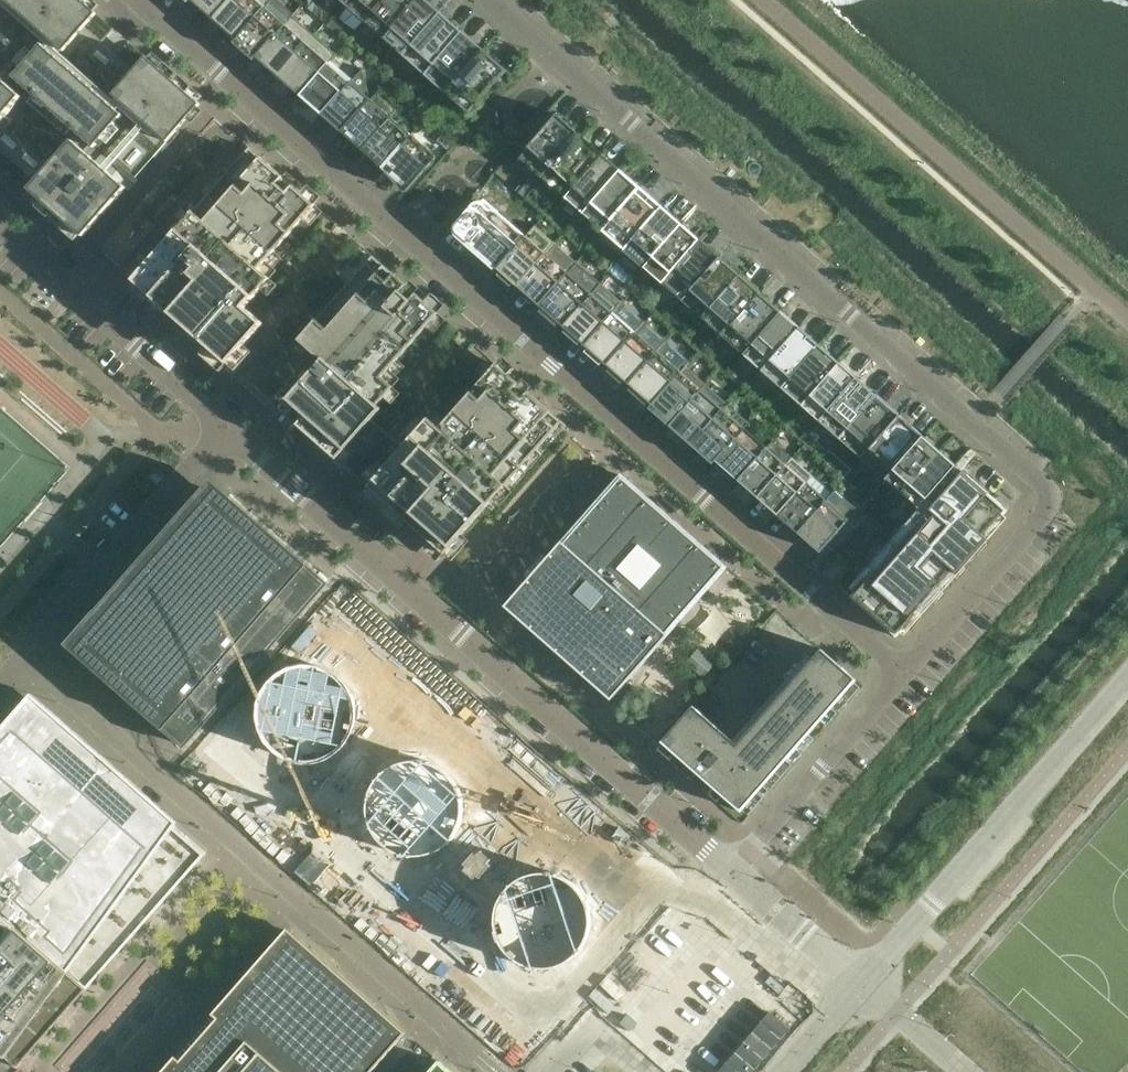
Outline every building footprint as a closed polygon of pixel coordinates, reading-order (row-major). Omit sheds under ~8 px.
[(103,42),(102,41),(86,27),(89,23),(93,18),(97,14),(82,0),(0,0),(0,151),(36,183),(34,185),(32,187),(30,189),(39,197),(47,204),(50,207),(52,208),(56,212),(59,214),(63,218),(65,220),(67,222),(72,226),(76,229),(84,237),(96,224),(107,211),(117,200),(124,192),(127,188),(113,176),(120,169),(133,181),(136,178),(140,173),(155,157),(168,142),(178,131),(187,120),(189,118),(201,104),(146,57),(142,61),(139,66),(135,70),(119,56),(118,55),(104,70),(89,57),(103,42)] [(230,0),(191,0),(213,19),(230,0)] [(272,0),(230,0),(213,19),(237,40),(272,0)] [(293,16),(295,15),(278,0),(272,0),(237,40),(234,44),(254,61),(257,58),(262,52),(293,16)] [(387,0),(351,0),(346,6),(366,23),(387,0)] [(418,0),(387,0),(366,23),(384,39),(418,0)] [(427,0),(418,0),(384,39),(404,56),(442,13),(427,0)] [(426,76),(464,32),(442,13),(404,56),(426,76)] [(279,76),(315,35),(293,16),(262,52),(257,58),(279,77),(279,76)] [(426,76),(446,93),(483,50),(464,32),(426,76)] [(337,55),(315,35),(279,76),(279,77),(301,96),(306,90),(307,89),(337,55)] [(508,71),(483,50),(446,93),(470,114),(508,71)] [(328,109),(359,74),(337,55),(307,89),(306,90),(301,96),(323,115),(328,109)] [(346,129),(372,100),(364,69),(359,74),(328,109),(323,115),(324,117),(333,124),(342,133),(346,129)] [(368,144),(392,117),(397,111),(377,93),(372,100),(346,129),(342,133),(362,151),(368,144)] [(544,179),(582,136),(558,115),(514,165),(531,179),(522,189),(530,195),(544,179)] [(411,135),(392,117),(368,144),(362,151),(364,152),(381,167),(382,168),(411,135)] [(405,188),(434,155),(411,135),(382,168),(405,188)] [(544,179),(566,198),(603,155),(582,136),(544,179)] [(175,233),(134,280),(212,349),(226,362),(229,364),(232,361),(239,353),(265,324),(246,308),(253,300),(255,298),(271,279),(260,269),(289,236),(290,234),(315,206),(316,205),(298,190),(293,186),(291,188),(287,193),(277,185),(282,179),(284,177),(279,173),(250,148),(234,166),(226,175),(223,179),(210,194),(207,197),(194,211),(191,214),(182,225),(178,229),(175,233)] [(618,175),(622,171),(621,171),(603,155),(566,198),(583,214),(588,208),(618,175)] [(622,171),(618,175),(588,208),(608,226),(641,188),(622,171)] [(663,207),(641,188),(608,226),(603,231),(625,250),(663,207)] [(467,242),(478,252),(506,220),(490,206),(489,206),(488,205),(487,205),(486,204),(485,204),(484,204),(483,205),(482,205),(481,205),(481,206),(480,206),(480,207),(465,223),(465,224),(464,225),(464,226),(464,227),(464,228),(464,229),(465,237),(465,238),(465,239),(465,240),(466,241),(466,242),(467,242)] [(663,207),(625,250),(645,268),(646,267),(682,226),(683,225),(663,207)] [(526,238),(506,220),(478,252),(499,270),(526,238)] [(524,280),(556,244),(536,226),(526,238),(499,270),(501,272),(498,276),(512,287),(515,284),(517,286),(523,280),(524,280)] [(646,267),(664,283),(700,242),(682,226),(646,267)] [(663,284),(683,301),(721,258),(701,241),(700,242),(664,283),(663,284)] [(545,300),(577,263),(556,244),(524,280),(523,280),(517,286),(518,287),(522,291),(521,292),(528,298),(529,298),(536,304),(536,303),(540,306),(545,300)] [(284,404),(280,408),(280,409),(282,410),(282,411),(298,424),(301,427),(317,441),(317,442),(319,443),(320,444),(335,457),(350,470),(351,471),(353,473),(354,474),(355,473),(368,484),(367,486),(368,486),(371,489),(372,489),(387,503),(388,504),(389,505),(390,506),(406,519),(406,520),(408,521),(409,522),(424,536),(425,536),(426,537),(427,538),(446,554),(447,553),(450,549),(488,506),(491,503),(504,489),(506,485),(519,471),(522,468),(535,453),(536,452),(537,450),(538,450),(559,425),(562,422),(536,398),(533,396),(528,392),(527,394),(522,399),(513,391),(517,386),(519,384),(515,380),(496,364),(471,393),(470,394),(440,428),(429,418),(428,420),(413,436),(412,438),(404,446),(384,429),(373,420),(381,411),(383,409),(378,405),(393,389),(394,387),(383,377),(413,344),(414,342),(438,314),(439,314),(421,298),(416,294),(415,296),(410,301),(401,293),(405,287),(407,285),(403,282),(373,256),(348,284),(347,286),(331,304),(317,320),(315,322),(301,338),(299,340),(306,346),(311,351),(322,360),(313,370),(297,388),(285,403),(284,404)] [(721,258),(683,301),(703,319),(740,275),(721,258)] [(601,284),(577,263),(545,300),(540,306),(543,309),(540,312),(557,327),(561,324),(563,326),(564,327),(570,320),(601,284)] [(723,336),(760,293),(762,291),(742,274),(740,275),(703,319),(723,336)] [(591,339),(623,303),(601,284),(570,320),(564,327),(567,330),(564,333),(579,346),(582,343),(585,346),(591,339)] [(744,355),(782,312),(760,293),(723,336),(722,336),(744,355)] [(607,365),(645,322),(623,303),(585,346),(589,349),(586,352),(601,366),(604,362),(607,365)] [(744,355),(762,371),(800,328),(782,312),(744,355)] [(629,385),(667,342),(645,322),(607,365),(611,368),(608,372),(623,385),(626,382),(629,385)] [(762,371),(782,389),(817,349),(820,345),(800,328),(762,371)] [(667,342),(629,385),(632,387),(630,391),(647,406),(650,403),(653,406),(687,367),(691,362),(667,342)] [(817,349),(782,389),(802,406),(837,366),(840,363),(820,345),(817,349)] [(802,406),(821,421),(858,378),(840,363),(837,366),(802,406)] [(653,406),(673,423),(707,385),(687,367),(653,406)] [(821,421),(840,439),(878,396),(858,378),(821,421)] [(673,423),(670,426),(692,446),(728,404),(707,385),(673,423)] [(878,396),(840,439),(862,458),(900,415),(878,396)] [(750,423),(728,404),(692,446),(714,465),(717,461),(746,428),(750,423)] [(924,436),(900,415),(862,458),(886,479),(886,478),(887,478),(924,436)] [(735,478),(739,480),(768,447),(746,428),(717,461),(720,464),(718,467),(733,480),(735,478)] [(1008,511),(992,496),(975,481),(962,470),(958,475),(953,470),(957,466),(924,436),(886,479),(887,480),(919,509),(928,499),(933,504),(934,505),(928,511),(921,519),(920,518),(915,524),(916,525),(905,537),(900,544),(898,543),(893,549),(894,550),(883,563),(878,569),(877,568),(871,574),(873,575),(859,591),(856,593),(855,592),(851,597),(868,612),(880,622),(881,623),(897,638),(901,633),(901,632),(917,614),(918,614),(923,608),(922,608),(939,589),(939,590),(945,583),(944,583),(960,564),(961,565),(966,559),(966,558),(982,540),(983,540),(988,534),(987,533),(1004,515),(1004,516),(1008,511)] [(768,447),(739,480),(759,498),(793,458),(774,441),(768,447)] [(830,451),(822,459),(829,466),(837,457),(830,451)] [(837,472),(844,463),(837,457),(829,466),(837,472)] [(778,516),(813,476),(793,458),(759,498),(778,516)] [(852,470),(844,463),(837,472),(844,478),(852,470)] [(612,700),(728,568),(622,474),(505,607),(612,700)] [(798,533),(833,493),(813,476),(778,516),(797,532),(798,533)] [(833,493),(798,533),(821,553),(859,510),(836,490),(833,493)] [(87,661),(179,744),(324,579),(225,495),(87,661)] [(699,674),(704,679),(711,670),(716,665),(708,658),(702,652),(698,649),(693,655),(686,663),(692,668),(699,674)] [(663,743),(743,813),(858,682),(822,650),(739,746),(695,707),(663,743)] [(356,714),(356,712),(356,710),(356,708),(355,705),(354,702),(354,700),(353,696),(351,693),(348,688),(346,685),(343,680),(340,678),(337,675),(333,672),(330,670),(324,667),(319,666),(314,664),(310,664),(304,664),(299,664),(293,665),(289,666),(284,668),(281,670),(276,673),(272,676),(269,679),(266,682),(263,686),(261,690),(258,695),(256,700),(256,704),(255,709),(254,711),(254,715),(255,719),(255,722),(255,724),(256,728),(257,730),(258,733),(260,738),(262,742),(265,746),(267,748),(269,751),(272,753),(276,757),(281,759),(286,762),(292,764),(295,764),(301,765),(307,765),(312,765),(318,764),(323,762),(327,761),(332,758),(335,756),(338,754),(342,750),(346,745),(348,742),(351,738),(352,734),(353,732),(354,731),(355,727),(355,725),(356,721),(356,718),(356,714)] [(32,694),(0,730),(0,913),(87,989),(206,853),(186,835),(179,843),(169,834),(178,822),(32,694)] [(460,836),(461,833),(462,831),(464,827),(465,824),(466,822),(466,818),(467,816),(467,814),(467,811),(467,807),(466,801),(466,798),(465,796),(464,792),(463,790),(462,787),(459,782),(456,777),(453,775),(450,772),(446,768),(441,765),(438,764),(434,762),(431,761),(425,760),(422,759),(418,759),(412,759),(407,760),(401,761),(396,763),(392,765),(388,768),(383,771),(379,775),(376,778),(373,782),(370,787),(370,789),(368,793),(368,794),(367,798),(366,800),(366,804),(365,807),(365,811),(365,813),(366,817),(367,821),(367,822),(368,826),(369,830),(371,833),(373,836),(375,839),(379,844),(381,846),(385,850),(389,852),(393,855),(397,857),(400,858),(404,859),(408,860),(413,860),(417,860),(421,860),(427,859),(430,858),(434,857),(437,856),(442,853),(447,850),(450,848),(453,845),(456,841),(457,839),(460,836)] [(591,907),(590,904),(589,902),(587,899),(586,896),(584,892),(580,888),(576,884),(573,881),(570,879),(567,877),(562,874),(559,873),(555,872),(549,871),(546,870),(540,870),(534,871),(531,871),(527,872),(522,874),(518,876),(513,879),(510,881),(506,885),(503,888),(501,891),(499,894),(496,899),(495,902),(494,904),(493,908),(492,911),(491,915),(491,919),(491,921),(491,924),(491,928),(492,930),(493,936),(494,937),(495,941),(497,946),(498,948),(501,951),(504,955),(507,958),(511,962),(516,965),(521,967),(526,969),(532,971),(537,972),(543,972),(547,972),(552,971),(556,970),(561,968),(566,966),(571,963),(576,959),(578,956),(580,955),(581,954),(583,951),(584,949),(586,946),(588,942),(589,941),(590,937),(591,933),(592,932),(592,930),(592,926),(593,922),(593,920),(593,918),(592,915),(592,911),(591,909),(591,907)] [(0,913),(0,1053),(18,1069),(87,989),(0,913)] [(217,1023),(222,1029),(212,1039),(184,1071),(178,1069),(175,1071),(373,1071),(407,1033),(294,931),(286,941),(217,1023)] [(440,1061),(431,1071),(452,1071),(440,1061)]
